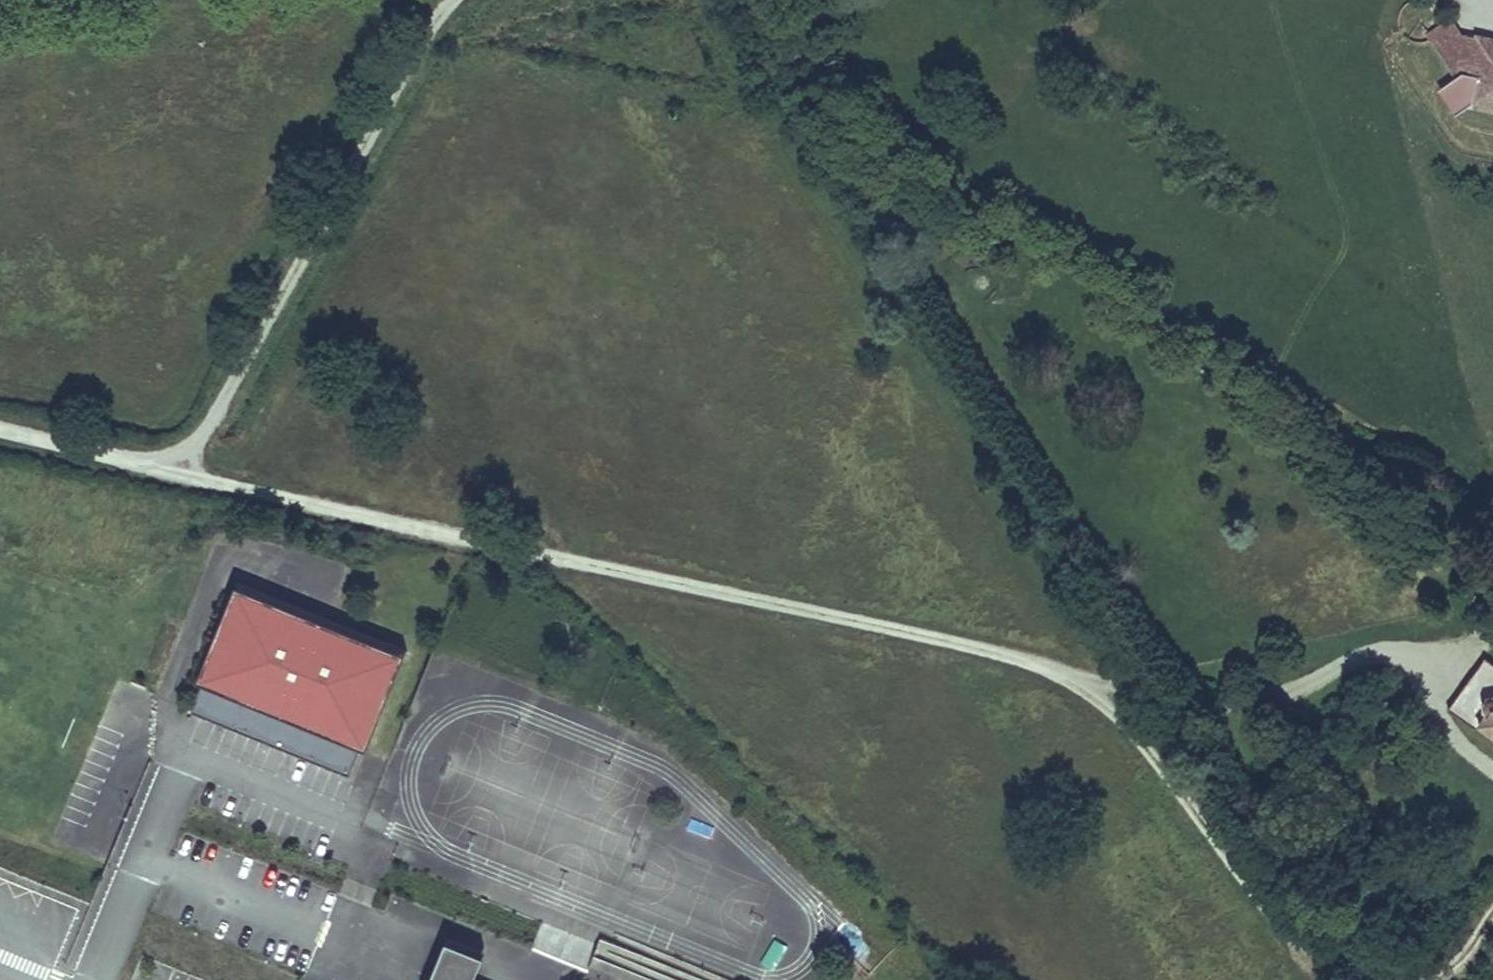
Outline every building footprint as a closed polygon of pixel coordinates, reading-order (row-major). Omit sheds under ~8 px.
[(1470,36),(1458,19),(1433,37),(1458,73),(1484,78),(1479,106),(1492,109),(1492,40),(1470,36)] [(1487,659),(1449,712),(1474,729),(1479,723),(1492,733),(1492,664),(1487,659)] [(206,686),(195,713),(213,719),(223,692),(206,686)] [(485,954),(447,939),(440,957),(478,972),(485,954)] [(478,972),(440,957),(431,979),(475,979),(478,972)]
